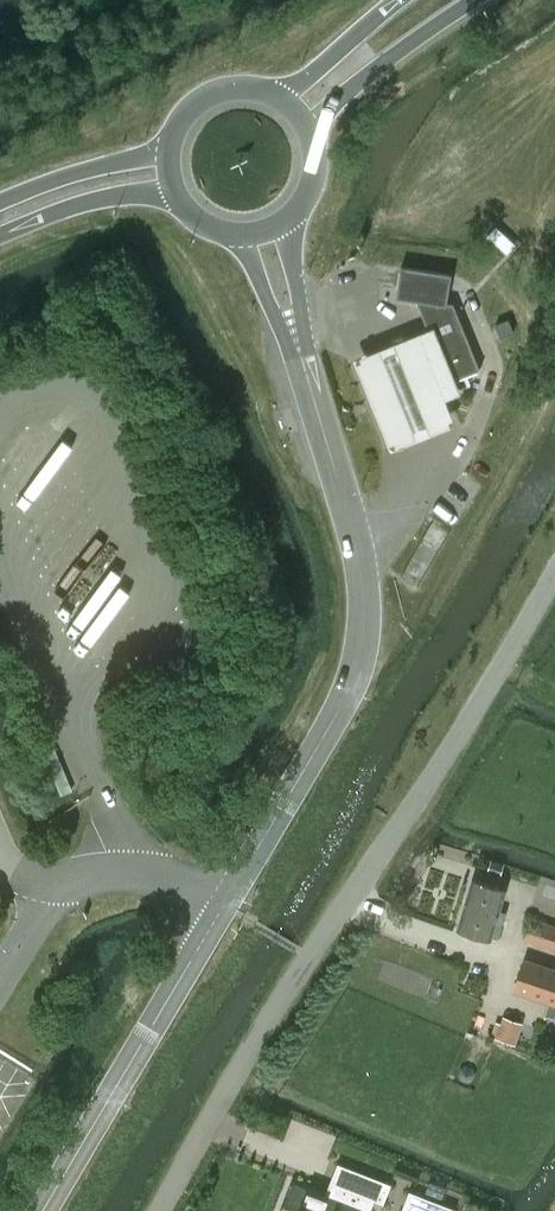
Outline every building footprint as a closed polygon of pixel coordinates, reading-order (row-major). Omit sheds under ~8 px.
[(517,244),(497,225),(488,235),(508,254),(517,244)] [(418,300),(449,304),(452,287),(453,274),(402,267),(400,279),(398,297),(418,300)] [(429,330),(428,331),(429,334),(431,333),(450,379),(448,380),(449,381),(450,382),(451,382),(452,382),(453,382),(452,380),(478,370),(479,371),(480,371),(480,370),(481,370),(481,369),(481,368),(481,367),(479,367),(454,304),(449,304),(418,300),(430,330),(429,330)] [(496,324),(501,338),(514,332),(509,319),(496,324)] [(359,349),(350,352),(386,445),(395,441),(422,431),(451,419),(442,394),(445,393),(458,388),(433,321),(417,326),(386,339),(359,349)] [(36,478),(68,426),(51,416),(20,468),(36,478)] [(74,626),(101,641),(135,576),(108,562),(74,626)] [(500,875),(504,863),(491,859),(487,871),(500,875)] [(506,888),(473,878),(458,928),(491,938),(492,934),(498,936),(506,912),(499,910),(506,888)] [(532,918),(525,939),(554,949),(554,926),(532,918)] [(515,990),(554,1002),(554,969),(525,959),(515,990)] [(503,1016),(497,1036),(516,1043),(523,1022),(503,1016)] [(460,1072),(460,1073),(460,1074),(460,1075),(460,1076),(461,1076),(461,1077),(462,1077),(462,1078),(463,1079),(464,1079),(464,1080),(465,1080),(466,1080),(467,1080),(468,1080),(469,1080),(470,1080),(471,1080),(471,1079),(472,1079),(473,1079),(473,1078),(474,1077),(475,1076),(475,1075),(475,1074),(475,1073),(475,1072),(475,1071),(475,1070),(475,1069),(474,1069),(474,1068),(473,1067),(472,1066),(471,1066),(471,1065),(470,1065),(469,1065),(468,1065),(467,1065),(466,1065),(465,1065),(464,1066),(463,1066),(463,1067),(462,1067),(462,1068),(461,1068),(461,1069),(460,1070),(460,1071),(460,1072)] [(368,1196),(374,1198),(383,1202),(391,1184),(347,1167),(335,1199),(292,1182),(291,1182),(280,1210),(362,1210),(368,1196)] [(455,1208),(410,1191),(403,1209),(407,1210),(454,1210),(455,1208)]
